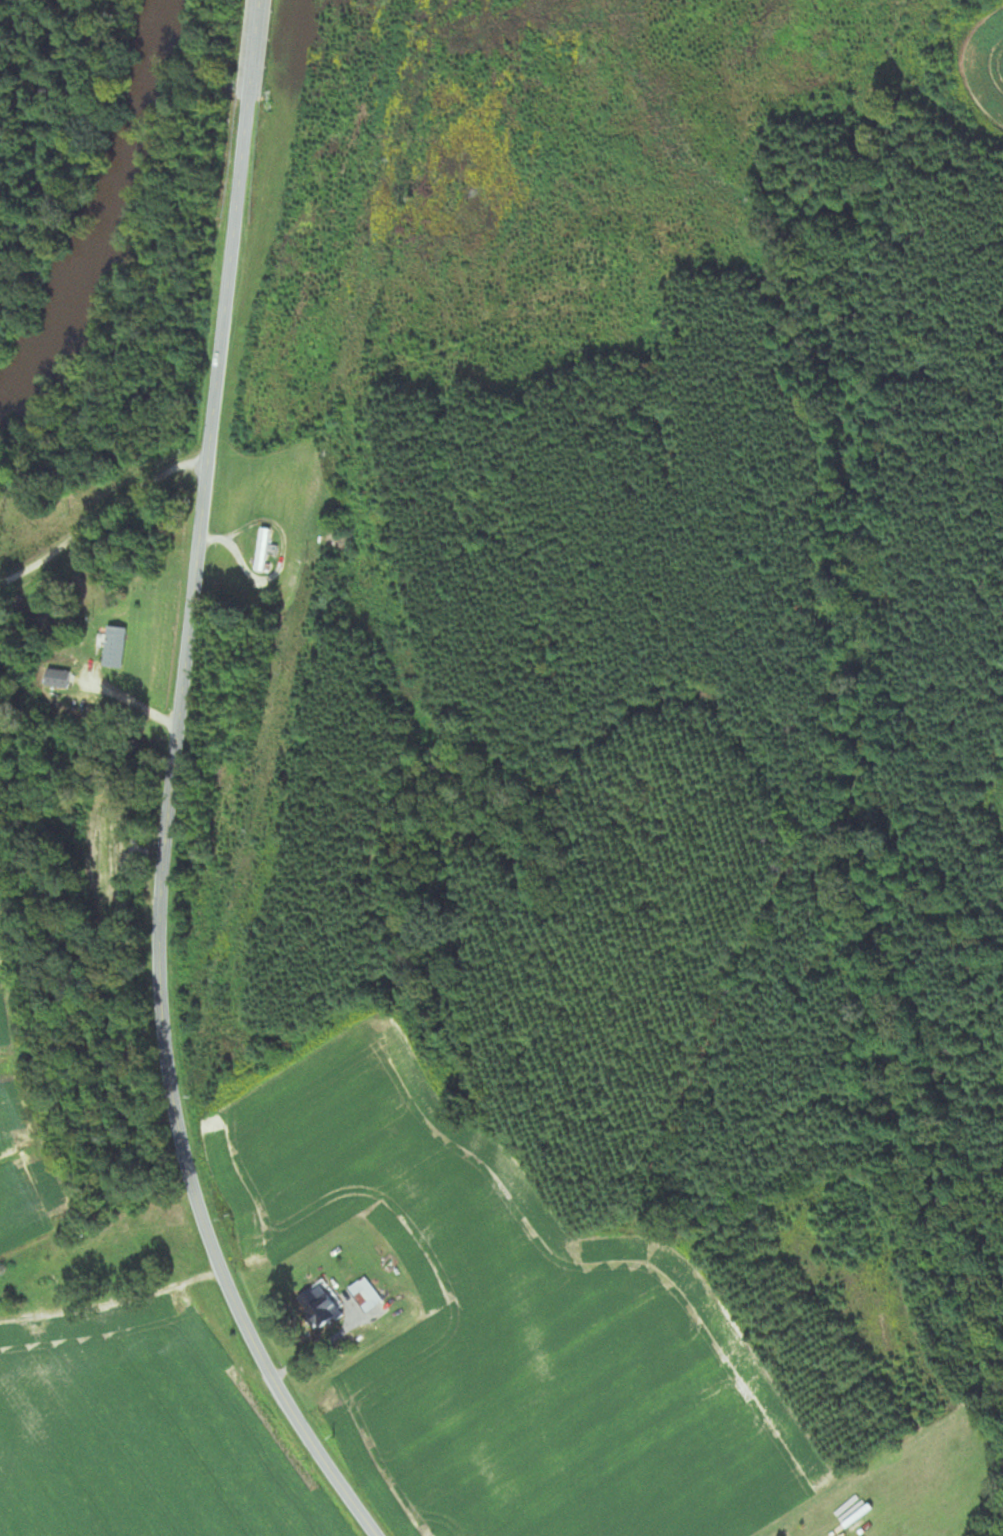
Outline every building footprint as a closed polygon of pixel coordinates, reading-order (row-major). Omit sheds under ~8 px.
[(265,570),(265,527),(252,527),(252,570),(265,570)] [(133,628),(112,626),(108,665),(130,667),(133,628)] [(346,1321),(381,1302),(369,1278),(333,1296),(346,1321)]
